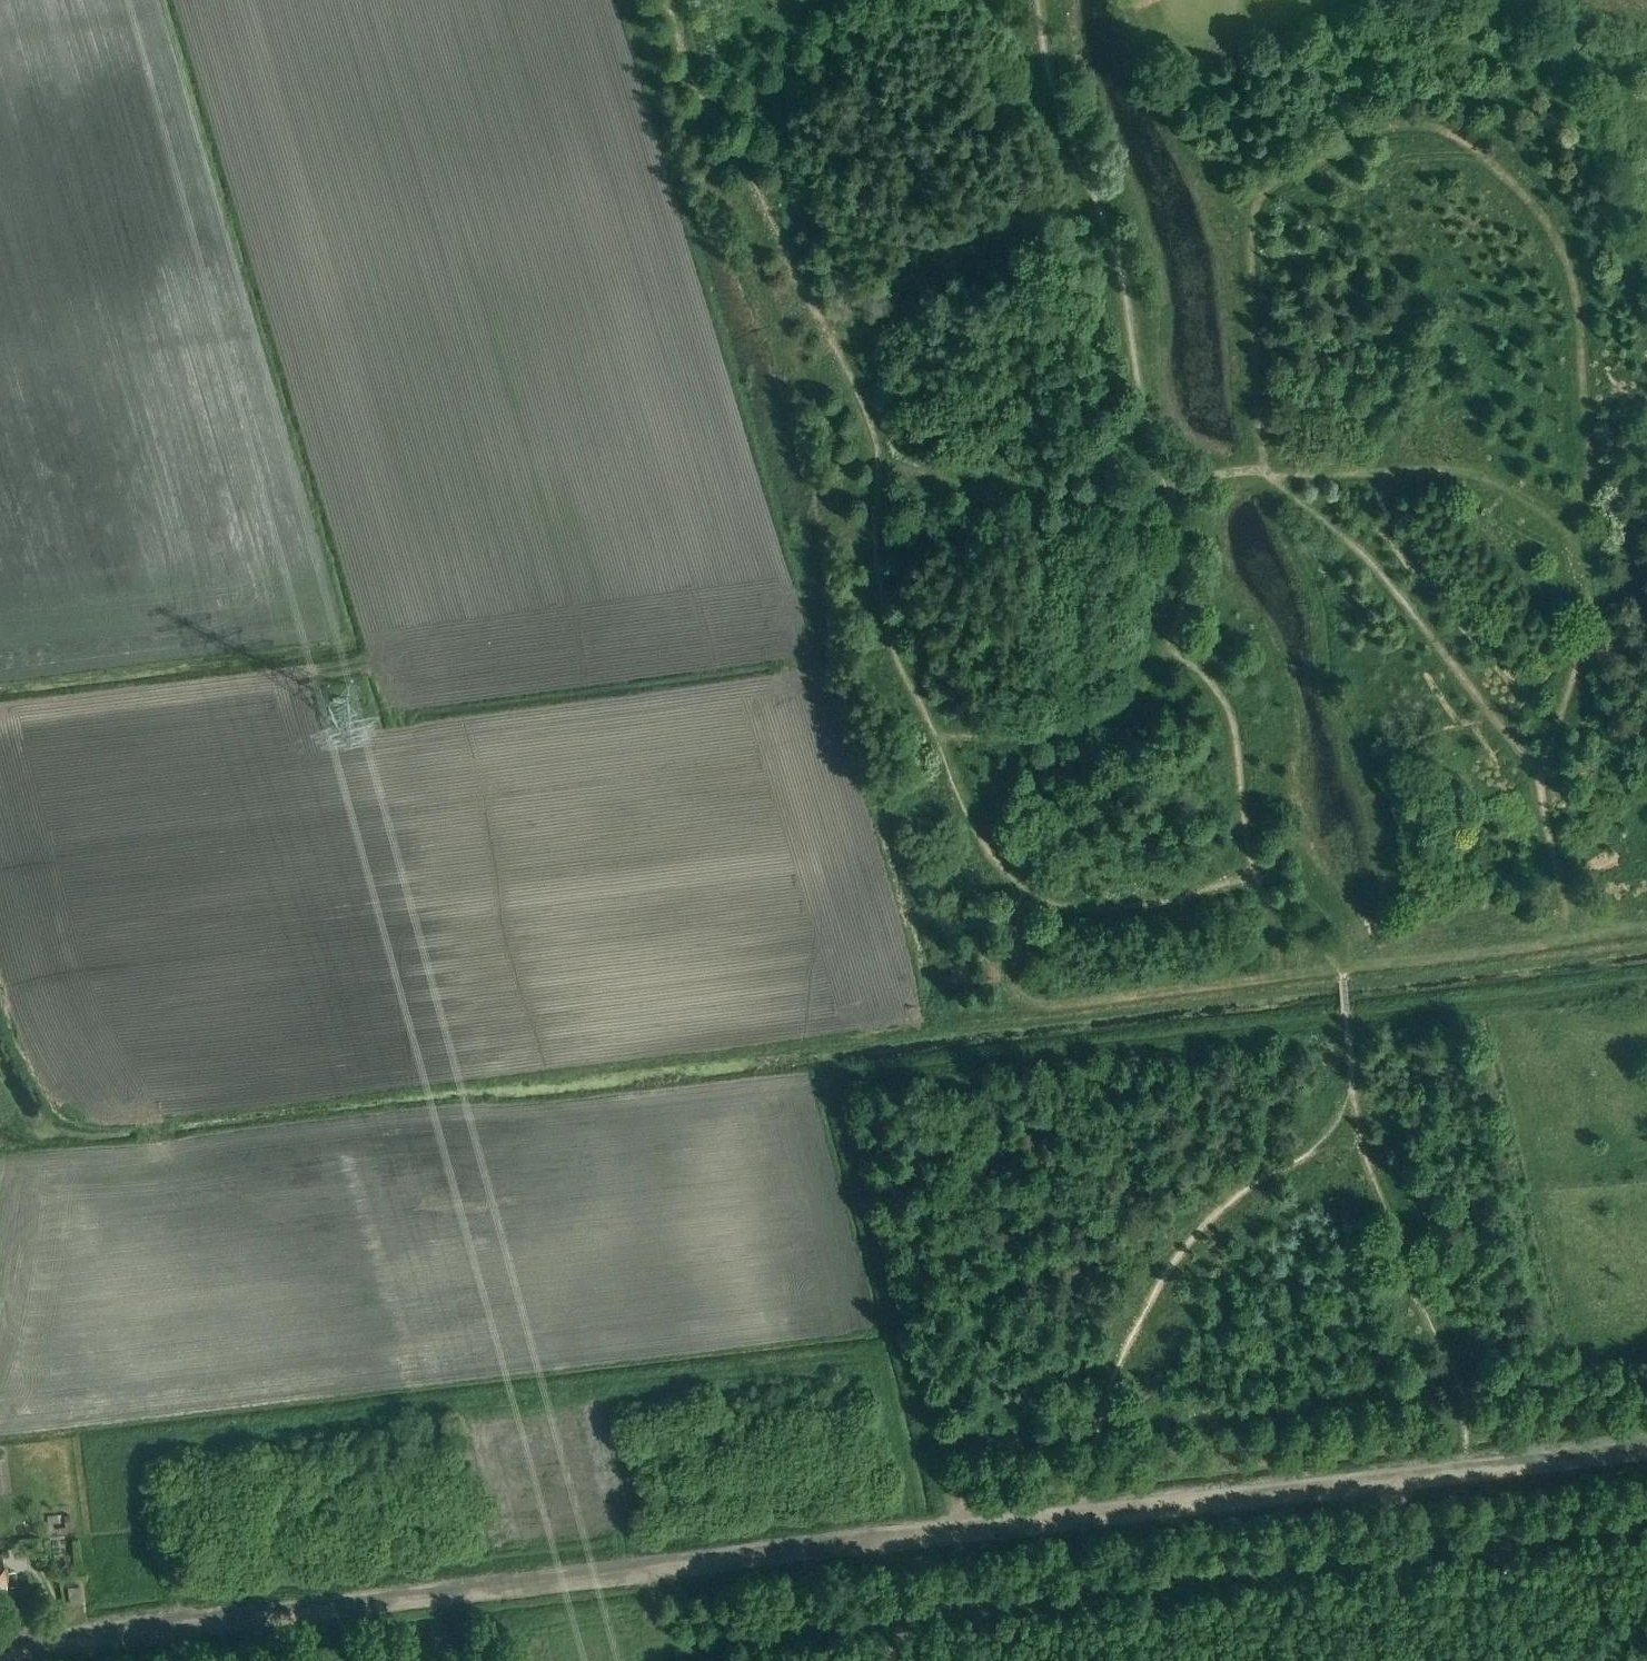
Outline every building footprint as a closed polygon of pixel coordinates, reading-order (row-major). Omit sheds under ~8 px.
[(62,1523),(62,1515),(48,1516),(49,1524),(62,1523)] [(68,1586),(71,1602),(82,1600),(80,1584),(68,1586)]
